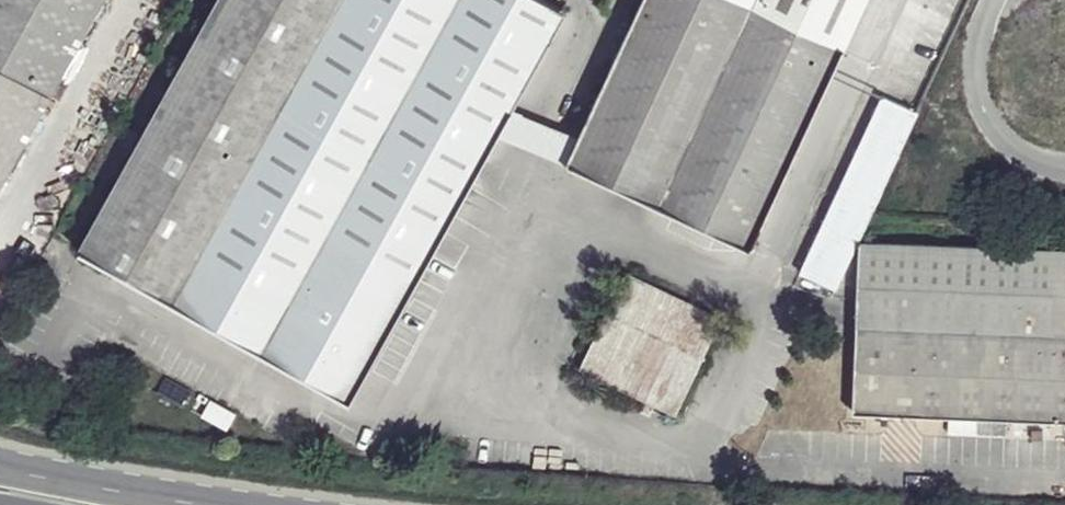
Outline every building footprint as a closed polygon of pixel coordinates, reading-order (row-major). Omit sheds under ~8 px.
[(108,0),(0,0),(0,195),(108,0)] [(559,0),(218,0),(83,241),(354,398),(567,5),(559,0)] [(566,162),(750,251),(869,0),(642,0),(566,162)] [(917,112),(882,96),(801,269),(835,287),(858,237),(867,220),(896,156),(917,112)] [(858,237),(848,410),(1064,419),(1064,247),(858,237)] [(716,320),(628,270),(579,370),(672,410),(716,320)]
